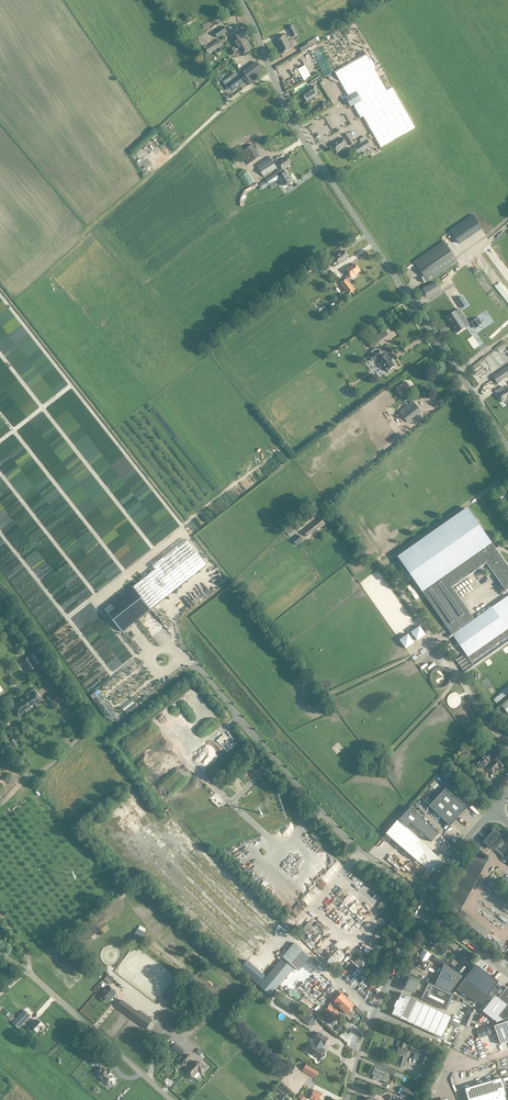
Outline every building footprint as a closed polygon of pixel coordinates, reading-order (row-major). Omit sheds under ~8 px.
[(288,28),(293,38),(298,35),(293,25),(288,28)] [(226,32),(223,27),(214,33),(217,38),(226,32)] [(199,33),(204,42),(209,39),(207,36),(209,35),(205,29),(199,33)] [(242,31),(240,32),(240,31),(230,38),(236,46),(229,51),(232,55),(237,52),(238,55),(240,53),(241,55),(251,48),(245,38),(246,37),(242,31)] [(292,49),(288,40),(287,39),(288,38),(286,34),(285,35),(274,40),(282,54),(292,49)] [(362,44),(367,42),(364,36),(359,38),(362,44)] [(310,46),(320,40),(318,37),(310,41),(310,40),(298,47),(301,52),(310,46)] [(209,55),(223,46),(220,40),(205,49),(209,55)] [(334,72),(353,105),(360,118),(363,116),(381,147),(415,127),(392,87),(386,90),(365,54),(334,72)] [(265,73),(257,63),(243,73),(251,84),(265,73)] [(311,77),(305,66),(297,70),(304,82),(311,77)] [(235,73),(223,82),(229,90),(232,89),(233,91),(240,86),(236,81),(240,79),(238,76),(235,73)] [(312,85),(321,79),(318,75),(309,81),(312,85)] [(318,94),(312,86),(301,93),(306,102),(318,94)] [(354,143),(348,134),(344,136),(351,146),(354,143)] [(347,146),(342,138),(332,144),(338,153),(347,146)] [(367,140),(354,148),(355,149),(354,149),(354,151),(356,154),(357,154),(357,155),(358,154),(359,155),(371,147),(367,140)] [(261,157),(253,145),(241,152),(241,153),(239,154),(245,164),(246,164),(248,163),(248,164),(261,157)] [(278,163),(275,166),(269,157),(256,165),(259,169),(264,177),(280,166),(282,169),(282,170),(284,169),(290,164),(286,158),(278,163)] [(277,173),(276,173),(280,179),(281,178),(285,184),(292,180),(287,172),(286,172),(284,169),(282,170),(282,169),(277,173)] [(256,182),(249,171),(242,175),(249,186),(256,182)] [(280,179),(276,173),(264,181),(267,187),(280,179)] [(263,190),(267,187),(264,181),(259,184),(260,185),(259,185),(260,186),(258,187),(260,189),(261,190),(262,189),(263,190)] [(458,247),(480,231),(471,218),(449,235),(458,247)] [(414,262),(428,282),(458,261),(444,241),(414,262)] [(365,243),(361,247),(367,253),(371,248),(365,243)] [(349,258),(344,251),(334,257),(339,264),(349,258)] [(350,275),(346,277),(348,280),(360,272),(355,264),(346,270),(350,275)] [(463,280),(474,270),(469,264),(458,274),(463,280)] [(322,274),(327,271),(323,265),(318,268),(322,274)] [(444,279),(454,298),(464,293),(454,274),(444,279)] [(304,282),(308,287),(317,281),(313,276),(304,282)] [(433,279),(421,287),(426,294),(438,286),(433,279)] [(339,301),(346,295),(338,284),(331,290),(339,301)] [(441,316),(450,311),(447,306),(450,304),(448,301),(445,303),(440,293),(430,298),(438,313),(439,312),(441,316)] [(468,304),(462,296),(457,300),(462,308),(468,304)] [(451,313),(450,314),(447,317),(452,325),(464,317),(459,309),(455,312),(455,311),(451,314),(451,313)] [(461,331),(462,330),(466,328),(466,327),(469,324),(464,317),(452,325),(458,333),(461,331)] [(475,320),(479,326),(483,323),(479,317),(475,320)] [(373,345),(368,338),(365,341),(370,348),(373,345)] [(467,355),(473,352),(469,346),(464,350),(467,355)] [(392,362),(393,362),(391,358),(390,359),(387,355),(383,358),(381,355),(381,354),(378,350),(369,357),(372,361),(378,357),(380,359),(379,360),(381,362),(379,364),(381,367),(383,366),(388,372),(390,370),(391,371),(395,369),(394,368),(395,367),(392,362)] [(493,376),(498,383),(507,377),(507,366),(493,376)] [(411,389),(406,382),(397,388),(402,395),(411,389)] [(507,388),(505,389),(503,386),(495,392),(503,403),(505,401),(506,403),(507,402),(507,389),(507,388)] [(399,412),(408,423),(421,412),(413,401),(399,412)] [(401,464),(390,470),(392,473),(403,467),(401,464)] [(469,511),(400,559),(399,558),(475,666),(507,643),(507,617),(503,621),(494,608),(476,621),(453,588),(487,564),(506,591),(507,589),(507,566),(496,549),(500,547),(494,542),(492,543),(468,509),(468,510),(469,511)] [(289,536),(298,528),(299,529),(310,521),(306,516),(296,525),(295,523),(285,530),(289,536)] [(325,524),(320,518),(303,532),(307,537),(319,527),(320,528),(325,524)] [(299,535),(292,540),(296,545),(302,540),(299,535)] [(133,587),(151,609),(200,570),(182,548),(133,587)] [(122,632),(151,609),(133,587),(104,610),(122,632)] [(416,638),(425,631),(418,622),(409,628),(416,638)] [(398,637),(404,646),(413,639),(407,630),(398,637)] [(34,654),(30,657),(23,661),(29,671),(40,664),(34,654)] [(48,675),(44,678),(50,688),(54,685),(48,675)] [(41,702),(34,691),(27,696),(27,695),(19,700),(19,701),(12,706),(19,717),(41,702)] [(489,748),(496,754),(499,751),(492,745),(489,748)] [(492,774),(498,768),(499,768),(492,761),(485,755),(476,764),(481,769),(486,764),(488,766),(486,768),(492,774)] [(497,755),(492,761),(499,768),(498,768),(500,769),(506,763),(501,758),(497,755)] [(467,808),(446,789),(429,807),(450,826),(467,808)] [(411,823),(431,842),(439,833),(411,807),(398,820),(407,828),(411,823)] [(397,820),(386,834),(417,861),(424,853),(414,844),(419,839),(397,820)] [(497,832),(488,842),(507,861),(507,842),(497,832)] [(473,858),(472,857),(445,906),(458,916),(488,861),(477,853),(473,858)] [(304,903),(299,898),(286,911),(292,916),(304,903)] [(387,917),(389,915),(391,916),(395,910),(392,909),(386,906),(378,920),(387,925),(390,919),(387,917)] [(461,917),(484,936),(489,930),(465,911),(461,917)] [(309,927),(313,932),(318,928),(315,925),(319,922),(317,920),(309,927)] [(143,940),(147,934),(139,929),(136,936),(143,940)] [(448,948),(446,947),(442,944),(443,942),(436,937),(436,936),(436,937),(429,946),(428,946),(429,947),(435,952),(436,952),(436,951),(442,956),(448,948)] [(283,958),(295,967),(299,971),(311,957),(295,943),(283,957),(283,958)] [(423,951),(418,960),(417,959),(414,965),(424,971),(429,963),(426,961),(430,954),(423,951)] [(459,961),(468,968),(475,959),(466,952),(459,961)] [(295,967),(283,958),(267,977),(260,986),(271,996),(295,967)] [(444,964),(435,985),(450,992),(462,977),(444,964)] [(481,1004),(498,982),(476,965),(456,989),(462,994),(481,1004)] [(113,981),(108,976),(105,979),(110,984),(113,981)] [(416,990),(424,993),(427,987),(419,984),(420,981),(409,976),(409,977),(408,976),(407,976),(406,977),(406,978),(406,979),(406,980),(407,980),(405,984),(405,983),(403,986),(405,989),(408,991),(412,992),(415,992),(416,990)] [(424,993),(421,998),(447,1010),(454,995),(429,983),(427,987),(424,993)] [(109,986),(100,995),(107,1001),(115,992),(109,986)] [(507,1005),(507,1006),(507,989),(507,988),(499,998),(495,995),(483,1011),(495,1021),(498,1016),(507,1005)] [(346,1014),(355,1005),(342,993),(334,1002),(346,1014)] [(392,1014),(450,1041),(459,1019),(404,994),(399,1004),(396,1003),(394,1007),(395,1007),(392,1014)] [(300,1007),(284,997),(279,1006),(295,1016),(300,1007)] [(141,1011),(140,1013),(122,1000),(116,1008),(134,1021),(146,1029),(153,1020),(141,1011)] [(335,1009),(329,1004),(320,1014),(327,1021),(328,1019),(330,1021),(333,1018),(334,1018),(339,1012),(335,1009)] [(498,1016),(504,1020),(507,1018),(507,1006),(507,1005),(498,1016)] [(364,1014),(356,1007),(354,1009),(362,1017),(364,1014)] [(18,1028),(30,1016),(24,1010),(12,1023),(18,1028)] [(29,1026),(27,1029),(33,1034),(36,1032),(39,1029),(41,1031),(44,1027),(43,1025),(37,1020),(34,1023),(34,1022),(30,1026),(29,1026)] [(494,1026),(501,1045),(507,1042),(507,1020),(494,1026)] [(325,1054),(324,1053),(326,1051),(321,1048),(323,1044),(324,1045),(328,1038),(319,1033),(315,1039),(317,1041),(315,1044),(314,1044),(309,1052),(321,1059),(322,1057),(323,1057),(324,1057),(325,1055),(325,1054)] [(408,1049),(410,1050),(412,1045),(398,1041),(397,1046),(399,1046),(397,1053),(406,1055),(408,1049)] [(419,1054),(421,1048),(412,1045),(410,1050),(410,1051),(419,1054)] [(429,1066),(433,1057),(430,1056),(430,1054),(425,1051),(419,1064),(425,1066),(426,1064),(429,1066)] [(107,1058),(102,1053),(97,1059),(102,1063),(107,1058)] [(185,1057),(180,1062),(184,1066),(189,1060),(185,1057)] [(195,1061),(192,1065),(199,1071),(198,1071),(202,1074),(207,1068),(200,1062),(198,1064),(195,1061)] [(307,1064),(303,1070),(316,1078),(319,1072),(307,1064)] [(193,1077),(198,1071),(199,1071),(192,1065),(186,1071),(193,1077)] [(109,1086),(111,1084),(111,1085),(112,1085),(113,1085),(114,1084),(115,1083),(115,1082),(115,1081),(114,1080),(115,1079),(112,1075),(108,1071),(107,1072),(104,1068),(103,1069),(100,1067),(97,1071),(99,1073),(103,1077),(101,1079),(105,1083),(105,1082),(109,1086)] [(386,1072),(376,1067),(372,1075),(375,1076),(374,1078),(380,1081),(381,1079),(383,1079),(384,1076),(387,1077),(389,1073),(386,1072)] [(467,1099),(504,1099),(503,1096),(504,1095),(503,1090),(505,1090),(501,1078),(464,1089),(467,1099)] [(413,1097),(415,1092),(409,1089),(407,1095),(413,1097)] [(315,1099),(314,1099),(320,1099),(322,1094),(318,1092),(319,1092),(313,1090),(311,1098),(315,1099)] [(289,1095),(285,1091),(280,1097),(283,1099),(285,1099),(289,1095)]
